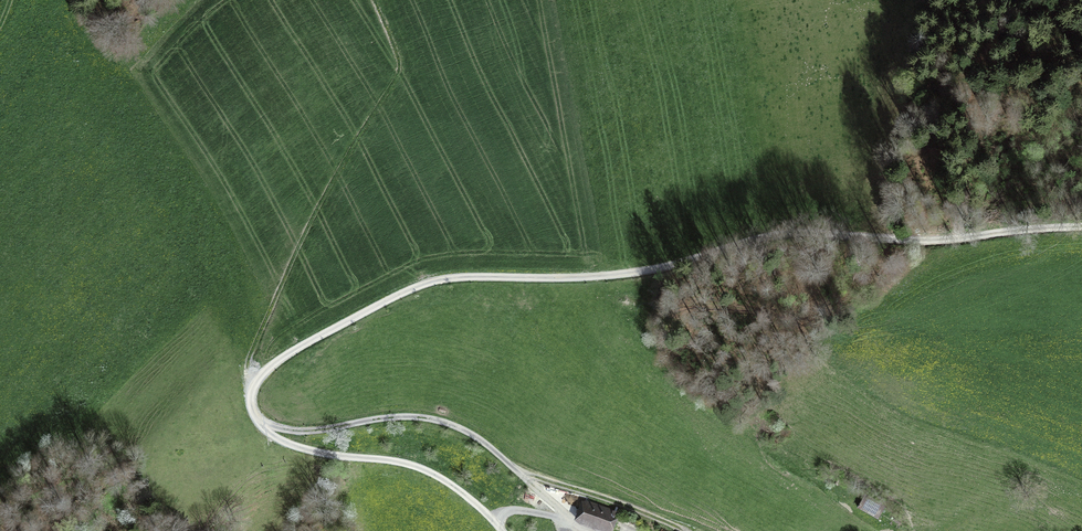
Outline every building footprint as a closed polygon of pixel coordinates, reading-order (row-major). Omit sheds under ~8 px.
[(858,507),(878,519),(885,506),(865,495),(858,507)] [(569,509),(572,510),(575,509),(576,506),(575,503),(572,502),(569,503),(568,506),(569,509)] [(580,517),(597,523),(596,526),(607,530),(614,512),(603,508),(601,512),(584,506),(580,517)]
